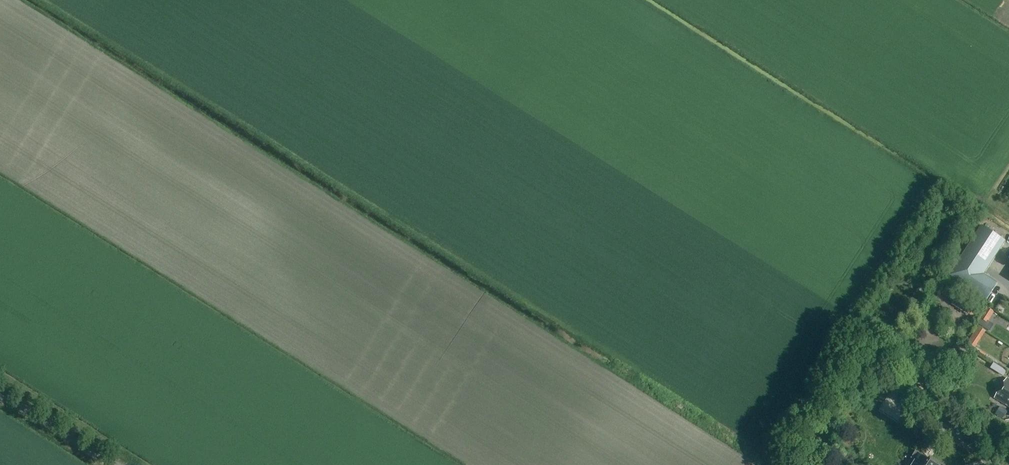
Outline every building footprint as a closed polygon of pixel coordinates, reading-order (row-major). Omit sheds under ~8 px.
[(996,286),(998,283),(984,274),(1006,241),(1007,241),(983,225),(950,275),(987,300),(996,286)] [(952,305),(968,315),(975,305),(958,295),(952,305)] [(987,308),(981,318),(986,322),(993,312),(987,308)] [(973,335),(967,344),(975,348),(980,340),(973,335)] [(1007,378),(994,398),(1008,407),(1008,380),(1007,378)] [(937,398),(944,386),(935,382),(929,394),(937,398)] [(954,398),(958,391),(952,387),(948,394),(954,398)] [(867,413),(872,405),(866,401),(861,408),(867,413)] [(916,451),(911,458),(915,461),(912,464),(942,464),(931,458),(930,459),(916,451)] [(907,461),(898,452),(885,464),(903,464),(907,461)]
